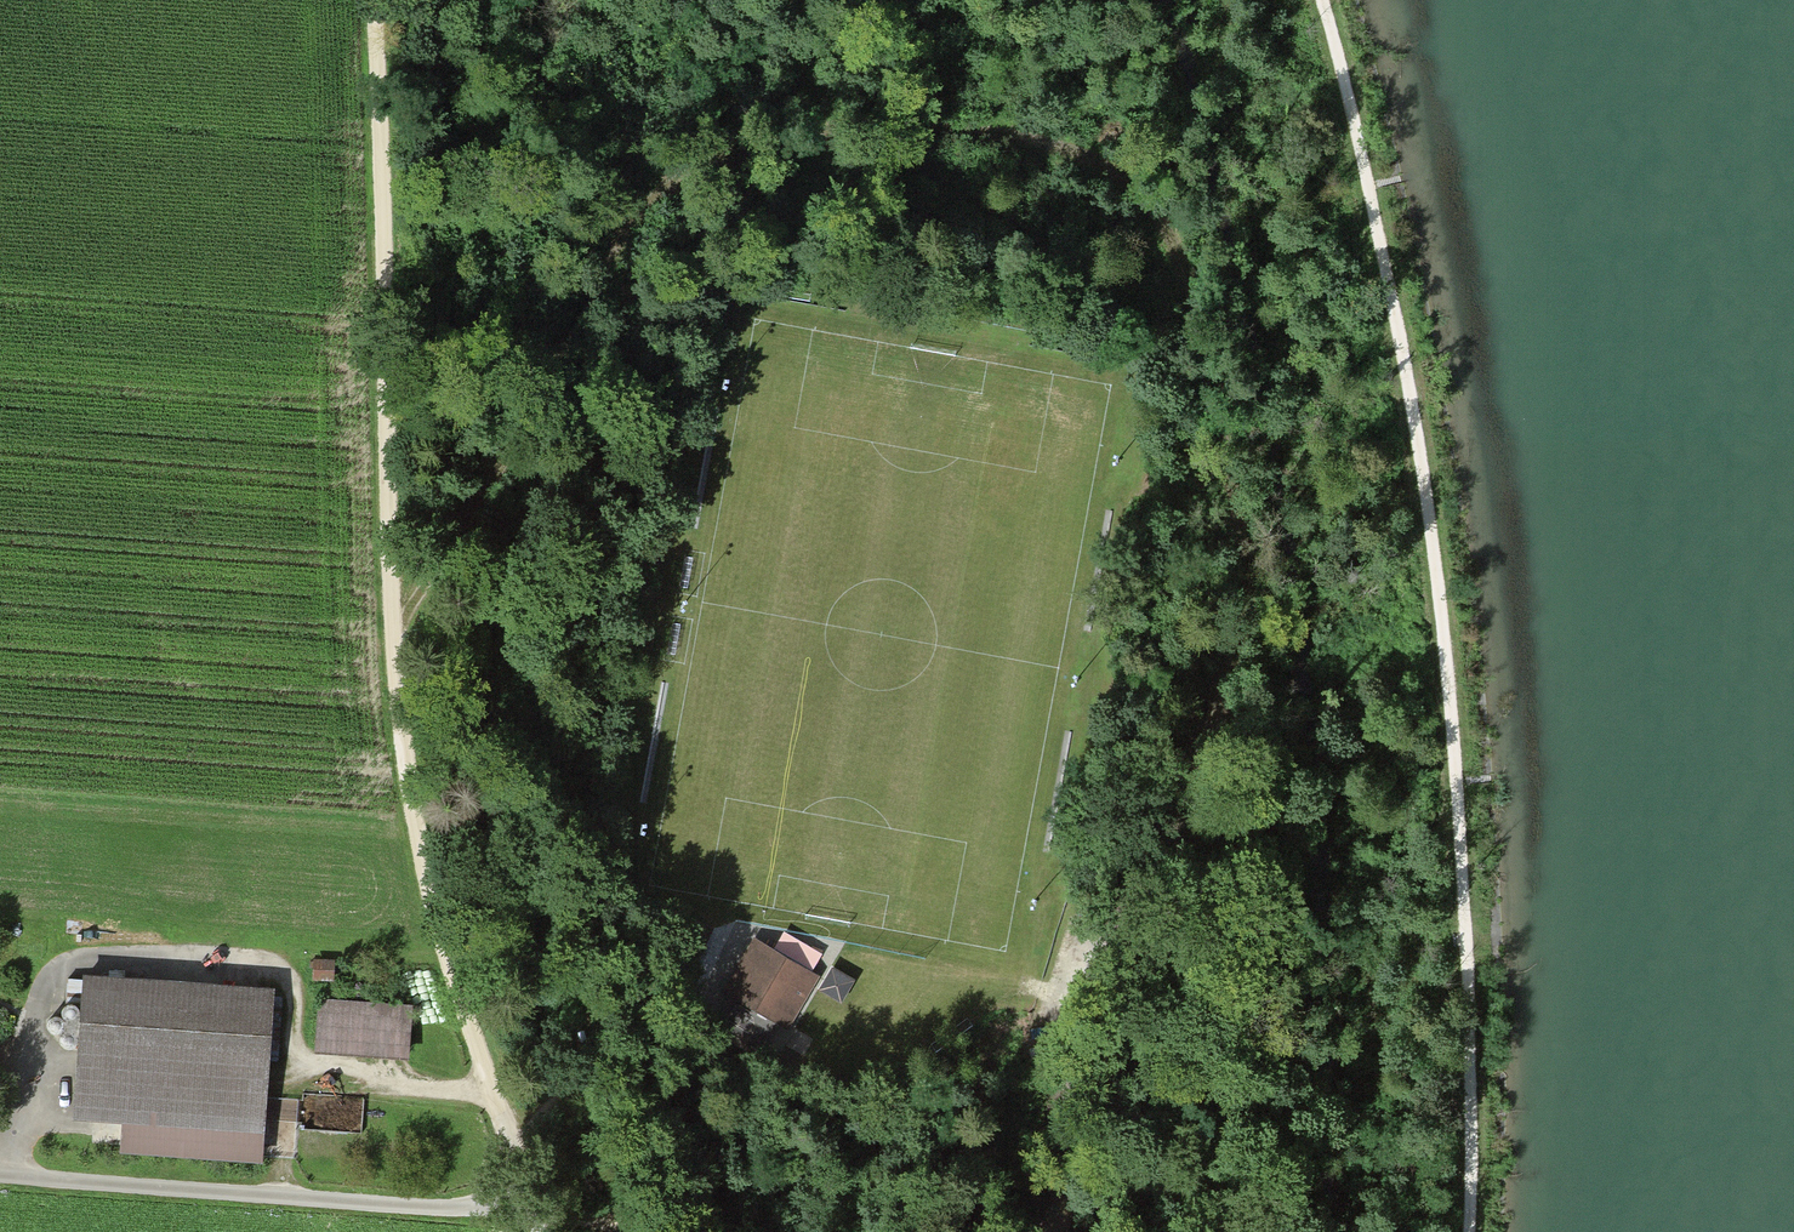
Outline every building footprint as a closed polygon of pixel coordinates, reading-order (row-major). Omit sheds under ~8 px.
[(756,945),(729,993),(788,1025),(815,977),(756,945)] [(334,961),(313,961),(313,981),(333,981),(334,961)] [(834,966),(823,991),(847,1002),(859,977),(834,966)] [(85,978),(76,1120),(123,1123),(121,1154),(263,1164),(265,1132),(274,990),(85,978)] [(320,1002),(317,1052),(407,1057),(410,1006),(320,1002)] [(332,1125),(366,1124),(365,1096),(331,1097),(332,1125)]
